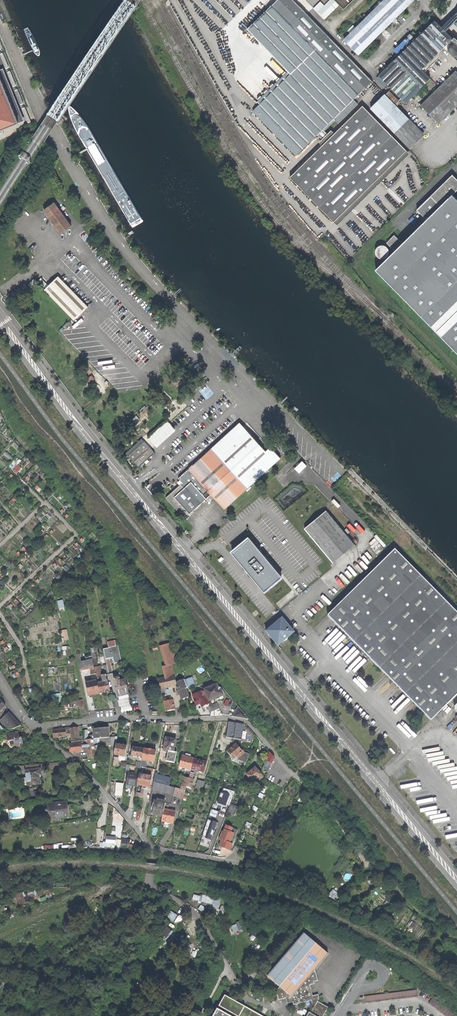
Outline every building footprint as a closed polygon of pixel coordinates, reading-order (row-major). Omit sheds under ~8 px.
[(372,81),(294,0),(277,0),(246,30),(287,71),(256,101),(260,105),(253,111),(296,155),(321,131),(322,132),(335,120),(338,123),(358,104),(353,99),(372,81)] [(353,0),(330,0),(317,12),(325,19),(339,4),(344,9),(353,0)] [(344,39),(358,54),(413,0),(384,0),(344,39)] [(441,27),(445,31),(454,22),(456,25),(456,12),(441,27)] [(430,78),(425,72),(440,57),(437,54),(444,47),(456,60),(456,44),(452,39),(452,38),(445,31),(441,27),(434,20),(379,76),(405,102),(430,78)] [(438,123),(456,104),(456,73),(455,71),(421,105),(438,123)] [(18,123),(0,78),(0,130),(18,123)] [(370,108),(410,149),(424,136),(417,128),(402,113),(395,105),(399,102),(388,90),(384,94),(385,95),(370,108)] [(404,158),(408,154),(362,106),(290,177),(336,225),(404,158)] [(10,135),(8,131),(0,134),(0,135),(2,139),(10,135)] [(429,220),(454,195),(456,192),(456,179),(454,176),(430,199),(419,210),(429,220)] [(61,233),(71,225),(51,197),(54,195),(47,184),(26,200),(33,210),(40,205),(61,233)] [(377,270),(439,332),(456,314),(456,199),(454,195),(429,220),(404,244),(396,251),(377,270)] [(388,243),(396,251),(404,244),(396,235),(388,243)] [(376,250),(376,253),(377,256),(379,258),(381,259),(384,259),(387,258),(389,257),(390,254),(390,251),(389,249),(388,247),(385,245),(382,245),(380,246),(378,248),(376,250)] [(74,320),(88,306),(58,276),(44,289),(74,320)] [(439,332),(456,351),(456,314),(439,332)] [(155,445),(174,428),(167,420),(148,437),(155,445)] [(240,422),(188,468),(192,472),(243,426),(240,422)] [(225,509),(281,457),(273,449),(269,453),(243,426),(192,472),(188,468),(179,477),(183,482),(166,497),(174,506),(180,512),(185,508),(190,513),(211,494),(225,509)] [(138,467),(154,453),(149,447),(133,462),(135,464),(138,467)] [(305,528),(333,562),(356,544),(327,510),(305,528)] [(248,536),(231,551),(265,591),(282,576),(248,536)] [(425,573),(421,577),(394,549),(327,615),(430,720),(456,695),(456,606),(425,573)] [(287,637),(293,632),(281,618),(266,631),(271,638),(277,646),(283,641),(284,641),(287,638),(287,637)] [(170,643),(161,646),(167,666),(163,667),(165,678),(174,676),(171,665),(178,663),(170,643)] [(114,664),(121,662),(118,646),(103,649),(105,659),(113,657),(114,664)] [(91,680),(96,679),(96,677),(94,668),(92,660),(78,663),(80,671),(90,668),(91,674),(89,675),(91,680)] [(106,675),(101,676),(103,682),(97,683),(99,694),(104,693),(107,693),(110,692),(106,675)] [(176,683),(174,676),(165,678),(158,680),(161,693),(165,692),(164,688),(176,685),(176,683)] [(113,679),(117,697),(124,695),(129,694),(125,679),(119,680),(118,678),(113,679)] [(86,683),(88,696),(94,695),(99,694),(97,683),(97,680),(86,683)] [(184,680),(176,683),(176,685),(181,699),(185,698),(189,696),(185,688),(187,688),(187,687),(185,683),(184,680)] [(204,687),(209,700),(215,698),(219,696),(220,699),(224,698),(222,695),(220,689),(218,688),(217,685),(215,685),(214,683),(204,687)] [(210,703),(206,693),(203,694),(202,691),(192,695),(196,705),(200,704),(201,706),(205,705),(210,703)] [(57,701),(61,700),(60,694),(53,695),(53,696),(52,697),(53,703),(55,703),(55,702),(57,701)] [(166,711),(175,709),(173,699),(171,700),(171,697),(163,699),(166,711)] [(217,703),(209,706),(212,712),(210,716),(222,715),(217,703)] [(233,717),(248,720),(248,719),(238,706),(233,717)] [(13,729),(20,726),(9,713),(1,720),(8,729),(13,729)] [(241,739),(243,724),(228,721),(226,737),(241,739)] [(70,728),(70,730),(71,740),(80,739),(79,728),(74,728),(70,728)] [(90,736),(91,739),(108,737),(107,728),(103,728),(93,729),(94,735),(90,736)] [(53,737),(66,736),(65,730),(65,729),(52,730),(53,737)] [(17,750),(23,749),(21,744),(21,743),(23,742),(22,740),(21,738),(20,738),(19,735),(18,732),(7,735),(8,742),(10,742),(11,747),(16,746),(17,750)] [(111,746),(115,746),(116,744),(117,737),(108,737),(91,739),(88,739),(86,740),(88,758),(96,758),(94,744),(99,743),(100,746),(111,744),(111,746)] [(166,761),(174,763),(179,741),(175,740),(171,739),(166,738),(163,752),(167,753),(166,761)] [(78,751),(82,750),(81,744),(83,744),(82,740),(71,742),(71,744),(69,744),(70,748),(70,752),(75,751),(76,753),(78,752),(78,751)] [(114,755),(124,756),(126,745),(122,745),(116,744),(115,746),(114,755)] [(141,760),(153,762),(155,750),(149,749),(149,745),(146,744),(144,744),(143,748),(141,760)] [(239,748),(236,744),(227,751),(233,759),(236,756),(242,751),(239,748)] [(141,760),(143,748),(137,747),(133,746),(131,759),(141,760)] [(242,750),(242,751),(236,756),(238,758),(239,757),(241,761),(246,762),(249,754),(244,753),(242,750)] [(265,772),(268,773),(274,758),(270,752),(267,759),(264,767),(266,768),(265,771),(266,771),(265,772)] [(190,770),(191,769),(193,759),(193,758),(188,757),(182,756),(179,767),(190,770)] [(191,769),(203,772),(206,762),(200,760),(193,759),(191,769)] [(139,797),(142,798),(143,789),(141,789),(142,787),(147,788),(147,786),(149,787),(151,775),(147,774),(148,772),(147,772),(147,771),(152,772),(153,769),(140,767),(140,768),(139,775),(137,786),(135,796),(139,797)] [(261,775),(255,767),(246,775),(249,778),(252,782),(257,778),(259,780),(263,777),(261,775)] [(23,786),(40,784),(39,779),(38,775),(40,775),(40,769),(39,769),(25,771),(26,778),(22,779),(23,786)] [(134,786),(137,786),(139,775),(138,774),(138,773),(135,773),(135,774),(128,773),(125,784),(127,784),(126,787),(127,788),(130,789),(131,788),(132,785),(134,786)] [(155,773),(153,782),(169,786),(170,779),(157,775),(157,773),(155,773)] [(195,787),(202,789),(204,782),(197,780),(195,787)] [(152,789),(167,793),(169,786),(153,782),(152,789)] [(173,796),(183,798),(185,790),(169,786),(167,793),(173,794),(173,796)] [(229,805),(234,792),(223,788),(222,791),(221,791),(216,803),(225,806),(226,804),(229,805)] [(156,815),(162,816),(164,809),(165,803),(153,800),(152,806),(153,807),(152,814),(156,815)] [(46,810),(47,820),(68,817),(67,809),(66,801),(47,804),(48,810),(46,810)] [(231,804),(227,812),(234,815),(238,807),(231,804)] [(166,822),(173,824),(175,811),(164,809),(162,816),(161,821),(166,822)] [(205,838),(211,840),(217,822),(208,819),(202,836),(205,837),(205,838)] [(232,827),(225,825),(223,831),(221,831),(218,839),(221,840),(218,846),(230,850),(233,844),(230,842),(234,832),(231,831),(232,827)] [(211,906),(220,908),(221,903),(217,902),(218,899),(217,899),(202,896),(201,901),(209,903),(208,906),(211,906)] [(284,940),(289,932),(283,928),(278,937),(284,940)] [(312,1004),(314,1006),(317,1001),(319,998),(318,994),(312,995),(310,989),(311,989),(310,985),(314,983),(313,981),(315,981),(317,980),(314,969),(327,953),(303,933),(267,976),(279,986),(276,990),(279,1000),(287,998),(288,1002),(292,1001),(293,1005),(303,1002),(311,1000),(312,1004)] [(258,965),(266,954),(262,951),(254,961),(258,965)] [(365,1002),(417,996),(416,989),(364,995),(365,1002)] [(446,1015),(452,1015),(453,1014),(432,998),(428,1003),(446,1015)] [(310,1013),(315,1015),(323,1015),(328,1007),(317,1001),(314,1006),(310,1013)]
